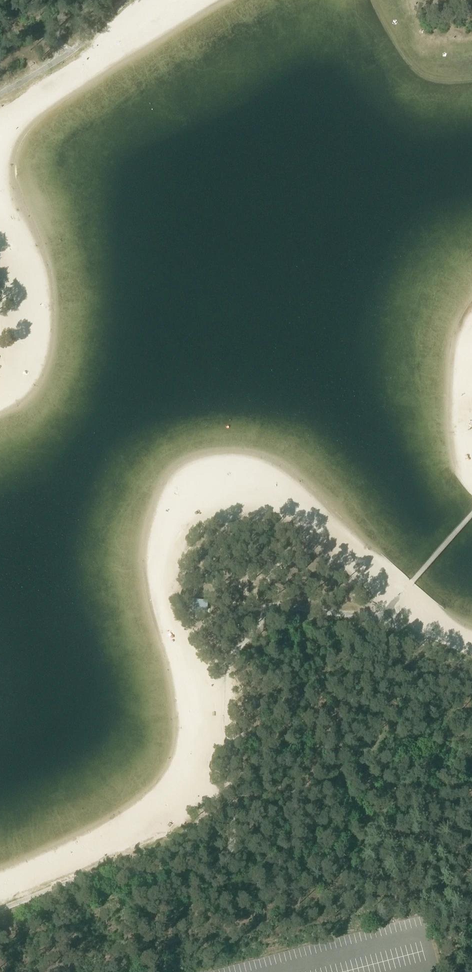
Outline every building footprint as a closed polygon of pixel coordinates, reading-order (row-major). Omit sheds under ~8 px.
[(207,601),(194,600),(194,610),(207,611),(207,601)]
